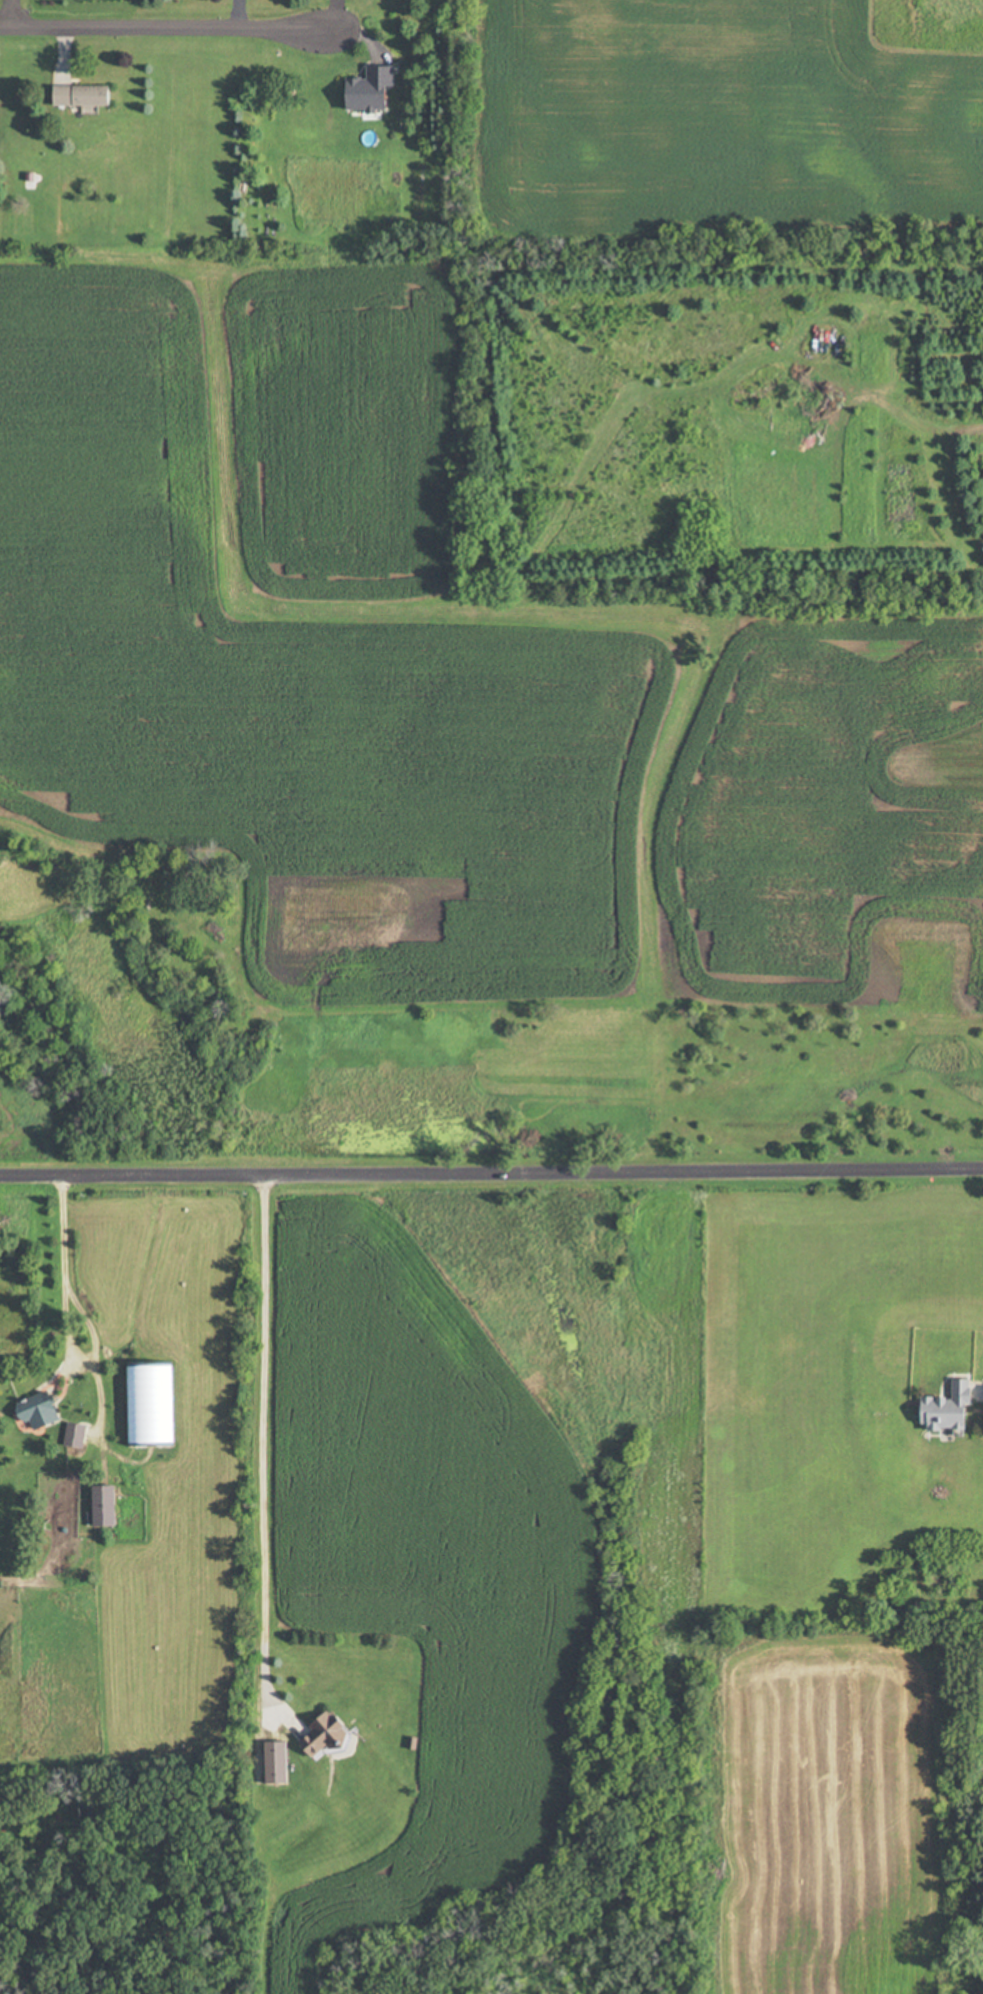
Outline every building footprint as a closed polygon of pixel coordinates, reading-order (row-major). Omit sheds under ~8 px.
[(115,85),(58,85),(58,106),(115,106),(115,85)] [(134,1363),(134,1445),(180,1444),(179,1363),(134,1363)] [(929,1396),(928,1428),(979,1429),(980,1378),(960,1377),(960,1396),(929,1396)] [(33,1422),(40,1420),(43,1429),(69,1421),(60,1390),(26,1400),(33,1422)] [(91,1448),(95,1424),(76,1420),(71,1444),(91,1448)] [(102,1485),(102,1526),(125,1526),(125,1485),(102,1485)] [(315,1726),(319,1732),(307,1740),(322,1761),(348,1743),(347,1741),(356,1736),(338,1710),(315,1726)]
